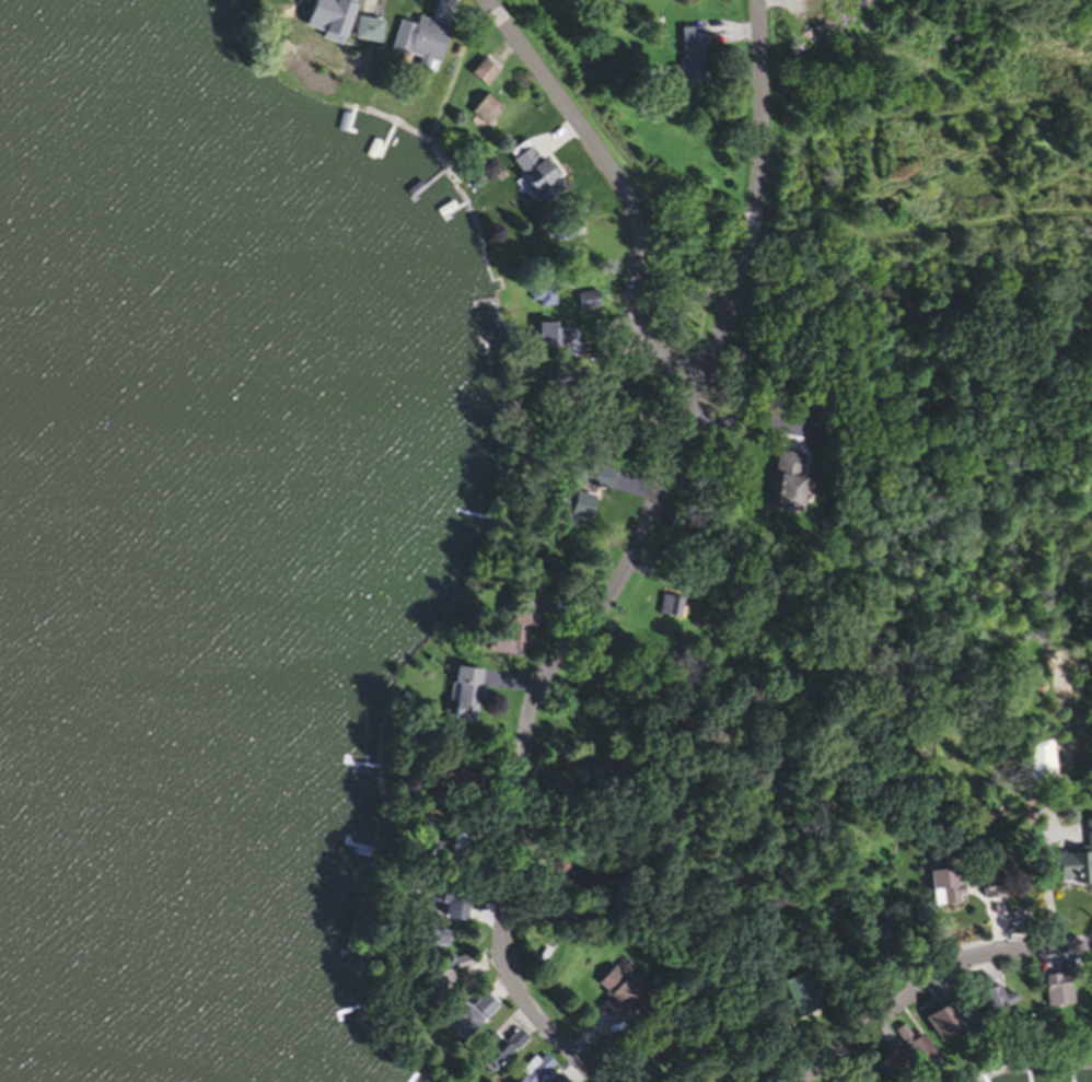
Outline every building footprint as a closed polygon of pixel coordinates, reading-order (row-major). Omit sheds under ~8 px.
[(318,35),(345,41),(353,0),(326,0),(318,35)] [(298,34),(316,32),(313,3),(294,5),(298,34)] [(350,41),(375,48),(381,25),(356,18),(350,41)] [(447,28),(417,20),(414,28),(398,24),(390,54),(419,62),(417,70),(434,74),(447,28)] [(682,86),(705,86),(702,30),(680,30),(682,86)] [(469,77),(486,91),(498,76),(482,62),(469,77)] [(500,111),(483,97),(468,116),(485,130),(500,111)] [(543,209),(564,192),(528,148),(507,166),(543,209)] [(532,283),(532,308),(555,308),(555,283),(532,283)] [(580,314),(601,308),(598,293),(577,298),(580,314)] [(568,350),(568,326),(535,327),(536,350),(568,350)] [(801,458),(772,455),(767,514),(795,517),(801,458)] [(526,603),(502,599),(496,634),(481,632),(478,654),(516,660),(526,603)] [(683,624),(683,601),(652,601),(652,624),(683,624)] [(466,725),(470,674),(445,672),(441,724),(466,725)] [(1022,747),(1026,787),(1054,784),(1049,744),(1022,747)] [(1082,824),(1084,857),(1049,858),(1050,887),(1091,885),(1091,824),(1082,824)] [(438,864),(456,864),(456,838),(438,838),(438,864)] [(541,865),(546,885),(560,882),(555,862),(541,865)] [(930,910),(957,905),(951,867),(924,871),(930,910)] [(429,955),(429,951),(439,951),(439,935),(410,935),(410,955),(429,955)] [(460,969),(454,960),(441,968),(447,977),(460,969)] [(584,1014),(600,1027),(627,996),(598,971),(582,989),(596,1001),(584,1014)] [(984,1019),(1014,1005),(1010,996),(999,1001),(987,976),(968,985),(984,1019)] [(787,1023),(811,1015),(798,977),(773,986),(787,1023)] [(488,1011),(471,994),(437,1027),(455,1044),(488,1011)] [(932,1043),(972,1022),(959,998),(919,1019),(932,1043)] [(910,1043),(900,1028),(891,1034),(917,1072),(934,1059),(919,1037),(910,1043)] [(486,1039),(465,1059),(483,1077),(518,1044),(508,1034),(494,1047),(486,1039)] [(547,1075),(550,1073),(534,1057),(513,1078),(514,1080),(512,1081),(554,1081),(547,1075)]
